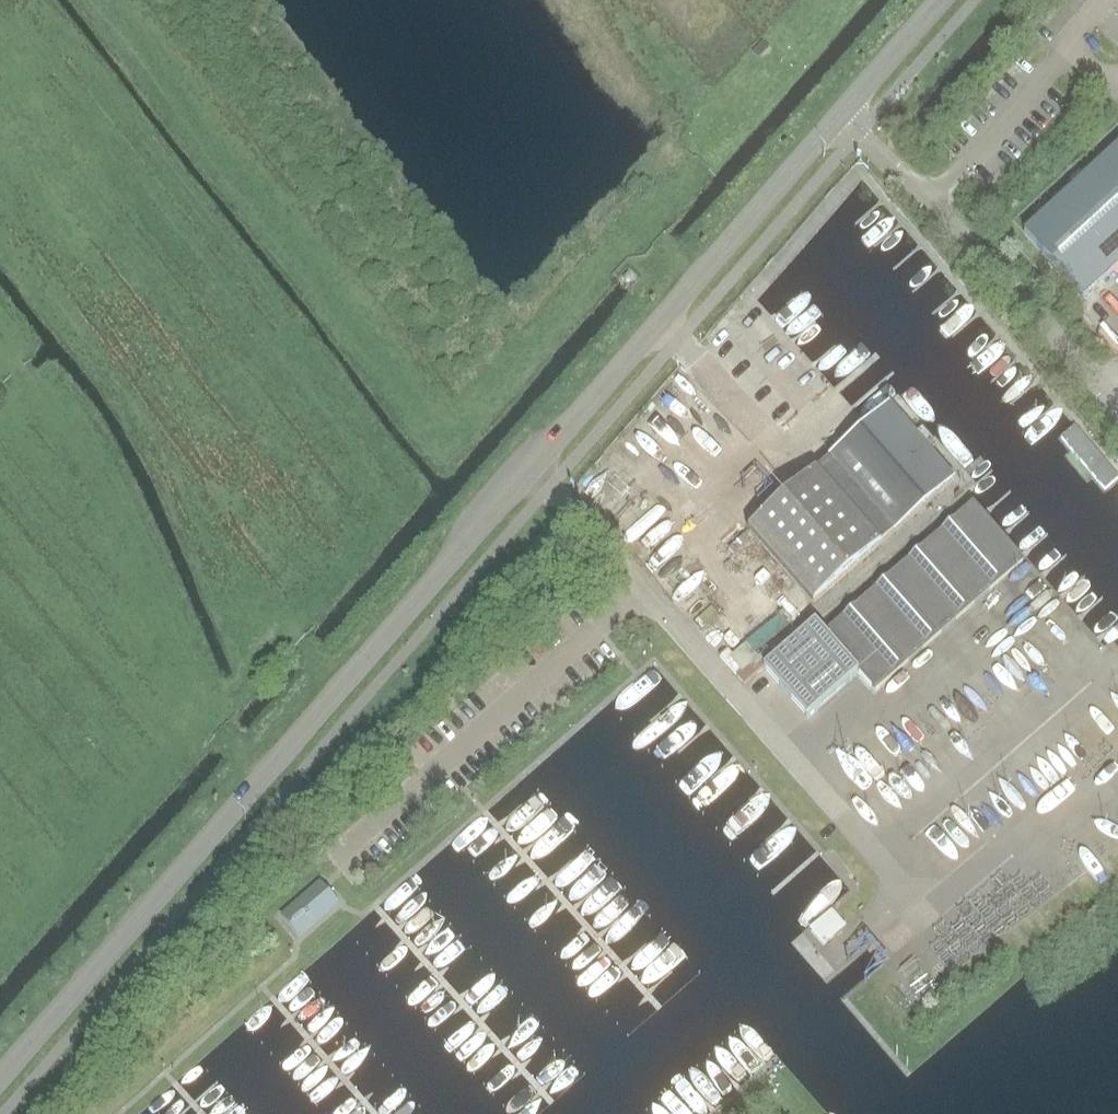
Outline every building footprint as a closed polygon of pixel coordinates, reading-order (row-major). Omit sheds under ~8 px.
[(1024,235),(1084,299),(1117,267),(1117,147),(1024,235)] [(813,606),(952,483),(889,411),(749,533),(813,606)] [(973,506),(824,637),(814,626),(763,670),(806,720),(857,675),(873,693),(1022,563),(973,506)] [(805,625),(799,611),(786,617),(793,631),(805,625)] [(339,904),(319,881),(279,916),(299,938),(339,904)] [(847,930),(835,917),(815,934),(827,948),(847,930)]
